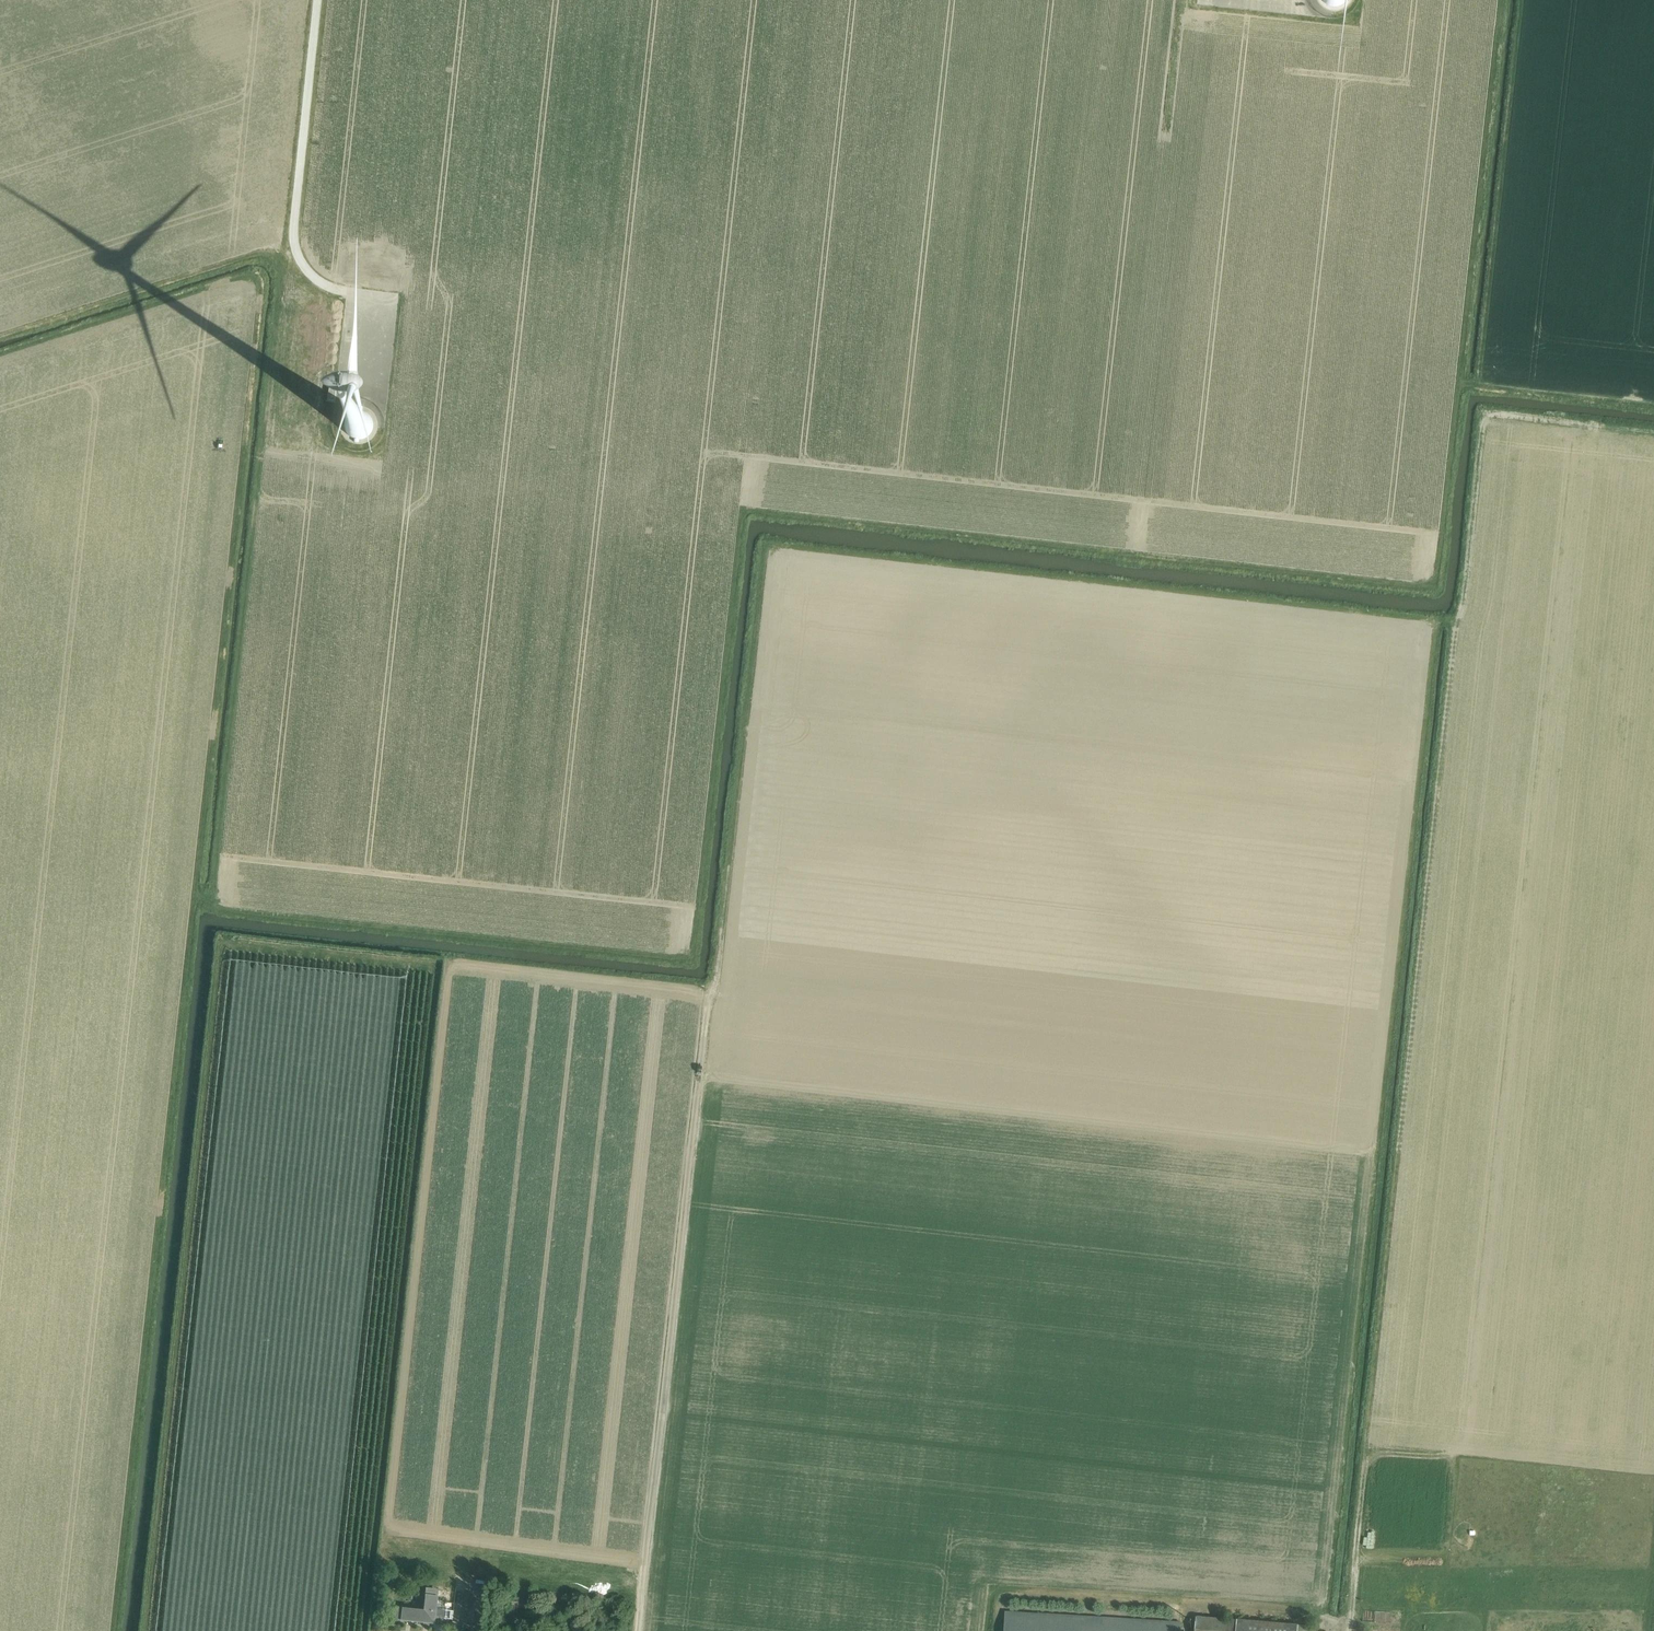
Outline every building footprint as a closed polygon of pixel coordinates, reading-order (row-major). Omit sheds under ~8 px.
[(337,389),(330,389),(328,401),(336,402),(337,389)] [(345,424),(344,425),(345,426),(345,427),(345,429),(345,430),(346,431),(346,432),(347,433),(348,434),(349,435),(350,436),(351,437),(352,437),(353,438),(354,438),(355,439),(356,439),(357,439),(359,439),(360,439),(361,439),(362,439),(364,438),(365,438),(366,437),(367,437),(368,436),(369,435),(370,434),(370,433),(371,432),(372,431),(372,430),(372,429),(373,427),(373,426),(373,425),(373,424),(373,422),(372,421),(372,420),(372,419),(371,418),(370,417),(370,416),(369,415),(368,414),(367,413),(366,413),(365,412),(364,412),(362,411),(361,411),(360,411),(359,411),(357,411),(356,411),(355,411),(354,412),(353,412),(352,413),(351,413),(350,414),(349,415),(348,416),(347,417),(346,418),(346,419),(345,420),(345,421),(345,422),(345,424)] [(435,1625),(438,1590),(425,1588),(423,1611),(395,1608),(393,1621),(435,1625)] [(1181,1623),(1005,1612),(1004,1630),(1180,1630),(1181,1623)] [(1316,1628),(1300,1626),(1238,1621),(1196,1617),(1195,1618),(1194,1630),(1316,1630),(1316,1628)]
